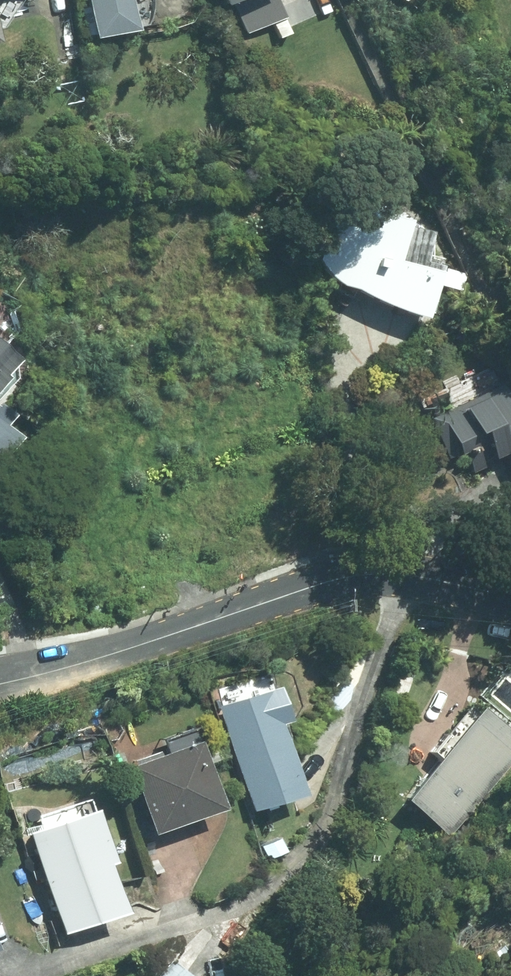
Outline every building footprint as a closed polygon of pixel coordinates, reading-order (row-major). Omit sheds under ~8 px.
[(15,10),(16,11),(17,11),(18,11),(19,11),(20,11),(21,11),(22,11),(23,11),(24,11),(25,11),(26,11),(27,10),(28,10),(29,9),(30,9),(31,8),(32,7),(33,6),(34,5),(34,4),(35,3),(35,2),(36,1),(36,0),(0,0),(0,31),(15,10)] [(145,32),(152,0),(83,0),(92,43),(145,32)] [(395,258),(406,216),(333,197),(317,260),(325,262),(323,270),(332,272),(330,279),(356,286),(355,288),(376,294),(375,298),(402,306),(401,308),(423,314),(435,269),(395,258)] [(22,359),(0,339),(0,383),(22,359)] [(429,415),(448,454),(463,447),(474,470),(505,455),(510,466),(510,398),(502,380),(429,415)] [(20,436),(6,422),(13,414),(0,401),(0,458),(20,436)] [(277,679),(213,699),(249,810),(303,793),(281,721),(289,718),(277,679)] [(447,727),(455,733),(401,801),(447,838),(510,758),(510,731),(480,707),(476,711),(466,703),(447,727)] [(160,737),(164,749),(125,762),(151,835),(222,810),(200,749),(192,725),(160,737)] [(74,798),(72,793),(18,809),(22,821),(56,934),(123,914),(108,863),(115,861),(94,791),(74,798)] [(165,956),(149,975),(186,975),(165,956)]
